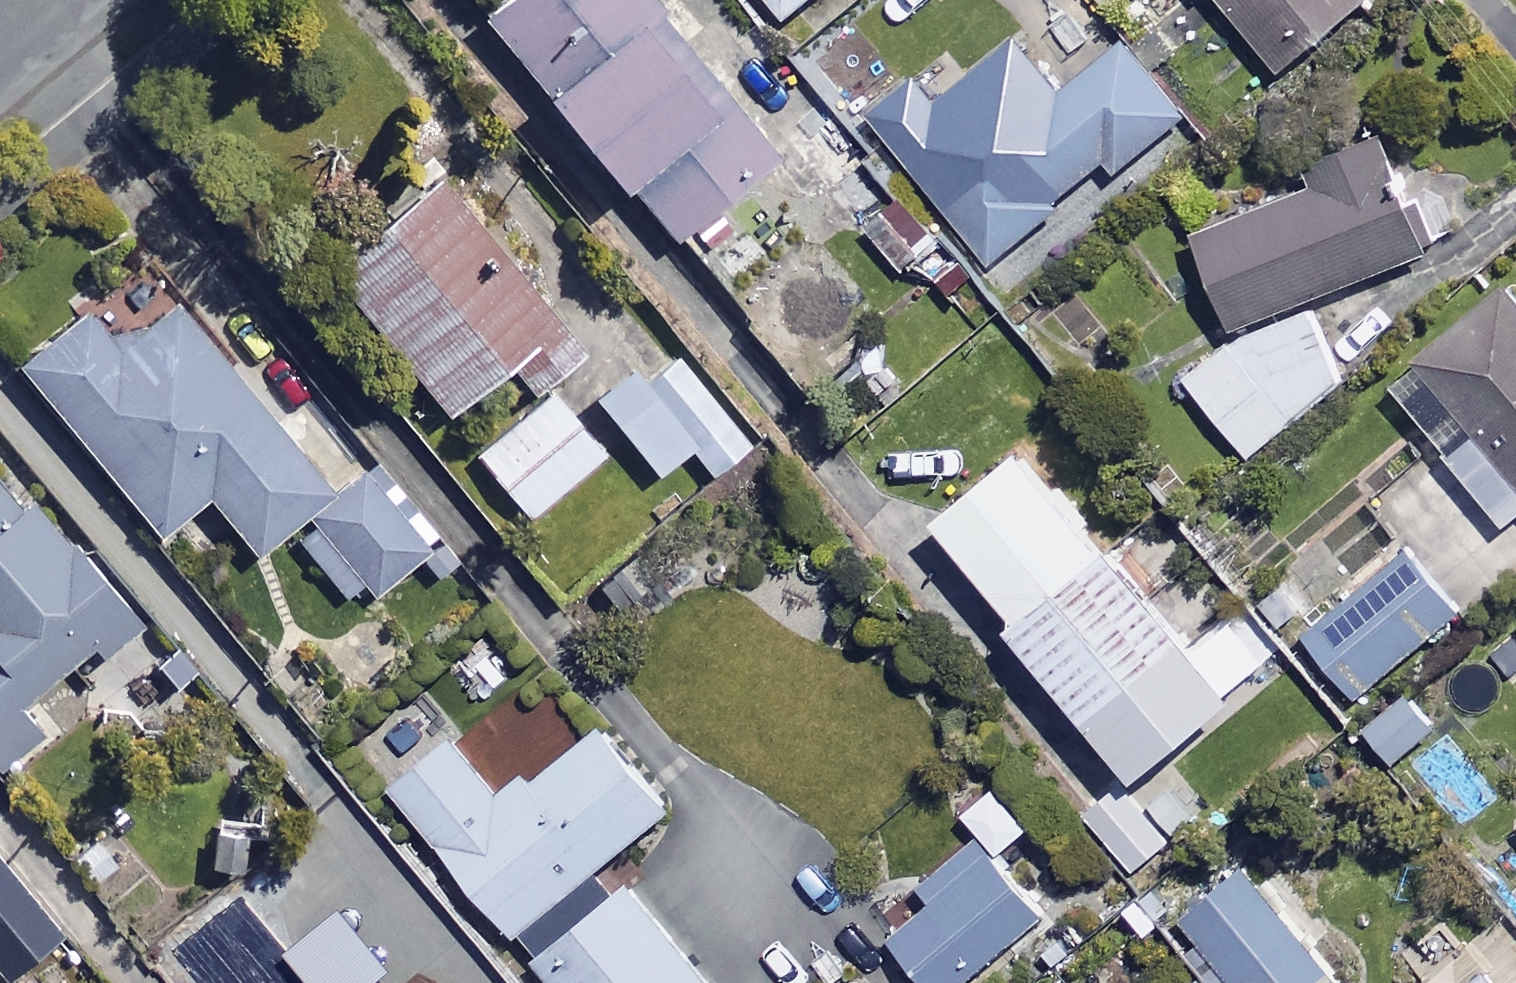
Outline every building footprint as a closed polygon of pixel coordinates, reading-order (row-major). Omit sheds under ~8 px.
[(636,0),(493,0),(470,18),(607,188),(616,180),(664,240),(764,160),(636,0)] [(781,19),(804,0),(765,0),(781,19)] [(1277,72),(1360,0),(1214,0),(1277,72)] [(1050,94),(1006,37),(916,106),(937,133),(905,158),(981,258),(1047,207),(1040,199),(1097,156),(1105,166),(1171,115),(1116,44),(1050,94)] [(1224,325),(1416,250),(1371,135),(1299,163),(1306,181),(1186,227),(1224,325)] [(570,352),(428,176),(319,264),(437,410),(498,360),(523,391),(570,352)] [(938,243),(920,221),(902,235),(885,213),(864,230),(899,274),(938,243)] [(1500,280),(1409,353),(1451,405),(1422,429),(1499,523),(1515,509),(1515,299),(1500,280)] [(233,380),(164,294),(113,335),(84,300),(10,361),(150,533),(199,493),(248,553),(284,524),(351,606),(442,532),(390,467),(379,476),(353,444),(318,473),(239,375),(233,380)] [(1295,299),(1183,377),(1239,457),(1351,378),(1295,299)] [(644,368),(635,357),(588,398),(651,471),(683,443),(706,470),(742,439),(665,350),(644,368)] [(601,453),(547,391),(472,456),(525,518),(601,453)] [(1014,438),(924,512),(1008,613),(999,620),(1125,771),(1223,689),(1014,438)] [(92,635),(104,651),(136,626),(25,485),(9,498),(0,487),(0,771),(46,736),(14,696),(92,635)] [(1451,618),(1400,555),(1299,637),(1349,699),(1451,618)] [(1423,723),(1397,690),(1360,720),(1386,753),(1423,723)] [(666,805),(597,722),(537,772),(529,762),(497,789),(450,732),(387,784),(511,934),(666,805)] [(1169,837),(1124,779),(1087,807),(1132,865),(1169,837)] [(1028,822),(997,782),(963,808),(994,849),(1028,822)] [(0,857),(0,971),(4,977),(90,909),(36,841),(6,865),(0,857)] [(982,851),(883,933),(925,982),(957,982),(1036,917),(982,851)] [(1162,924),(1204,974),(1193,982),(1338,982),(1237,862),(1162,924)] [(621,877),(530,952),(556,982),(708,982),(621,877)] [(344,901),(288,945),(319,982),(370,982),(394,964),(344,901)] [(1476,971),(1462,982),(1486,982),(1476,971)]
